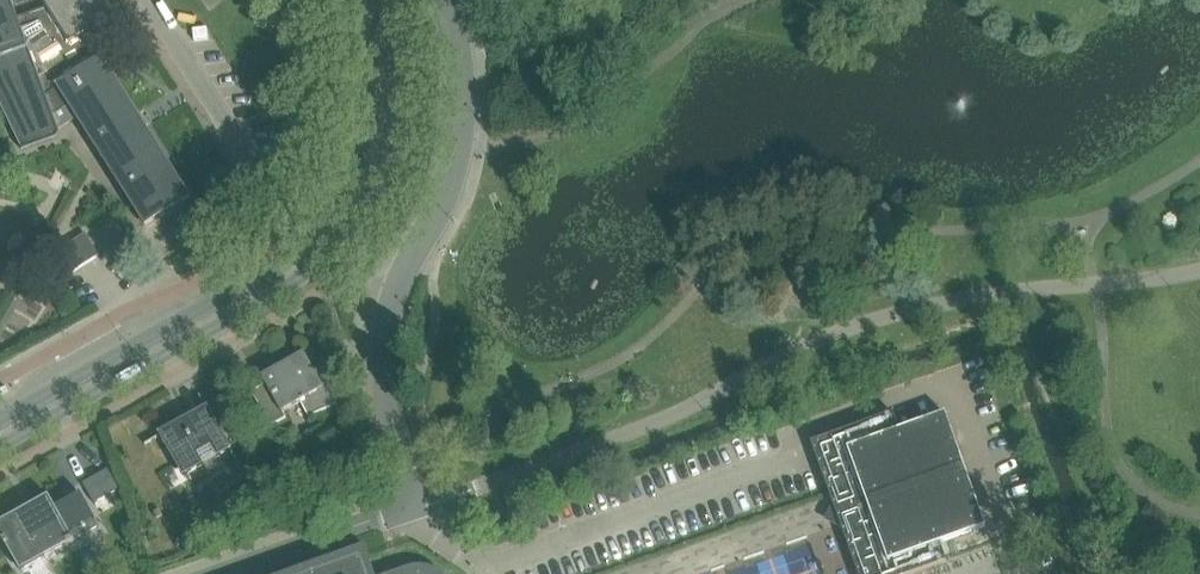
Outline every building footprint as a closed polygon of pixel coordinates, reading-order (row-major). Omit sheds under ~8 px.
[(113,0),(44,0),(42,1),(47,8),(21,24),(60,132),(79,120),(147,226),(190,199),(103,61),(87,71),(70,45),(120,13),(113,0)] [(24,152),(62,138),(60,132),(21,24),(12,2),(0,6),(0,102),(24,152)] [(45,260),(58,282),(73,272),(99,256),(86,235),(45,260)] [(267,384),(253,393),(273,426),(286,418),(282,412),(301,401),(310,416),(337,404),(323,369),(314,373),(305,355),(264,378),(267,384)] [(235,403),(220,412),(241,448),(249,443),(235,403)] [(209,406),(160,433),(176,463),(178,465),(184,477),(233,450),(209,406)] [(834,503),(831,509),(837,525),(843,528),(859,573),(908,573),(947,560),(941,543),(987,526),(966,469),(946,414),(900,430),(894,413),(811,443),(834,503)] [(268,448),(261,456),(268,463),(275,456),(268,448)] [(119,489),(108,470),(84,484),(95,503),(119,489)] [(259,479),(250,484),(260,502),(269,497),(259,479)] [(21,569),(68,543),(69,544),(75,541),(74,539),(97,526),(97,527),(99,526),(81,494),(80,495),(56,509),(49,497),(0,525),(0,532),(4,539),(3,540),(6,546),(8,545),(21,569)] [(814,500),(720,532),(730,561),(824,529),(814,500)] [(374,569),(370,556),(367,549),(295,573),(376,573),(374,569)]
